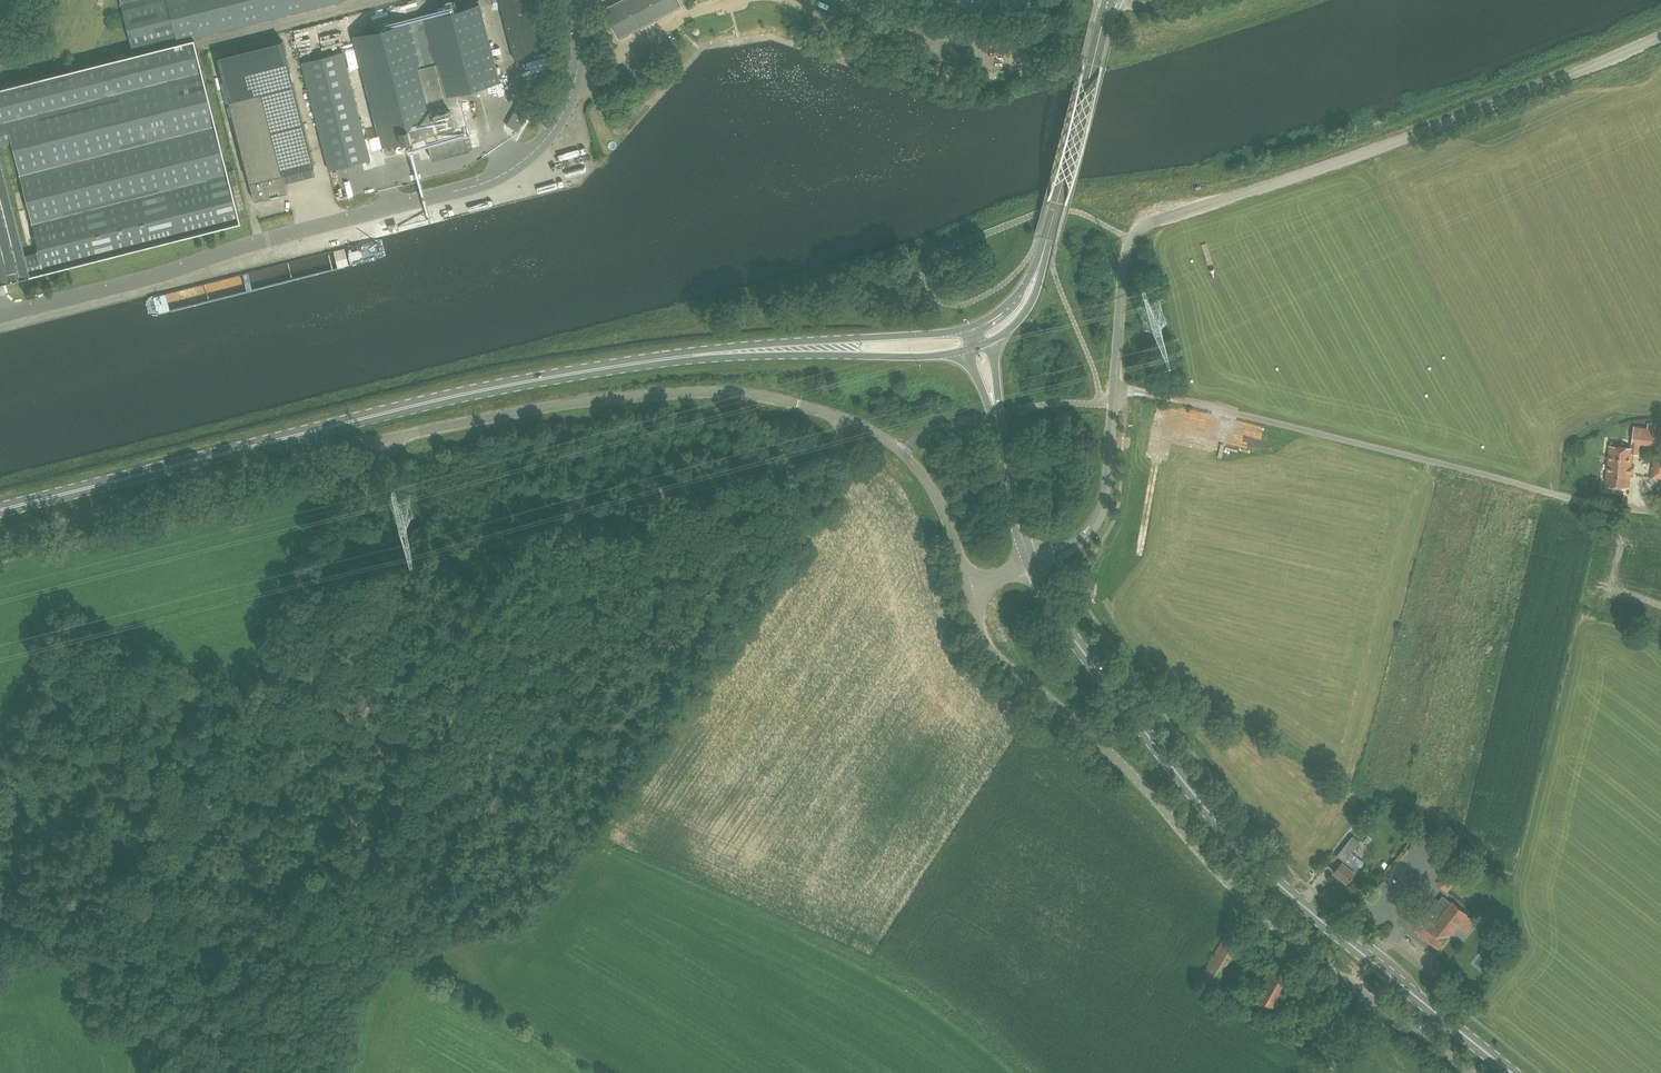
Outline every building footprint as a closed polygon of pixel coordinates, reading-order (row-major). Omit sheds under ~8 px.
[(133,52),(177,41),(166,0),(120,0),(133,52)] [(177,41),(337,0),(166,0),(177,41)] [(547,51),(534,0),(499,0),(514,59),(547,51)] [(681,6),(678,0),(621,0),(603,9),(618,38),(681,6)] [(479,3),(354,34),(379,134),(382,146),(385,156),(427,145),(469,134),(458,92),(499,81),(491,49),(479,3)] [(1,87),(46,271),(241,221),(194,38),(1,87)] [(218,56),(254,201),(287,192),(282,173),(314,165),(282,40),(218,56)] [(329,170),(370,159),(343,51),(301,62),(329,170)] [(0,95),(0,282),(43,272),(0,95)] [(529,114),(517,107),(506,126),(517,133),(529,114)] [(237,180),(235,169),(229,170),(232,181),(237,180)] [(1630,447),(1610,445),(1606,485),(1628,487),(1631,456),(1632,452),(1639,453),(1640,443),(1655,445),(1654,453),(1660,454),(1660,429),(1655,428),(1656,423),(1648,422),(1647,427),(1634,425),(1632,439),(1631,439),(1630,447)] [(1654,453),(1653,466),(1651,466),(1650,478),(1656,478),(1656,477),(1660,477),(1660,454),(1654,453)] [(1353,835),(1347,842),(1354,847),(1359,840),(1353,835)] [(1337,866),(1333,871),(1346,881),(1359,866),(1362,862),(1362,860),(1358,857),(1344,845),(1336,855),(1342,859),(1339,862),(1337,866)] [(1440,947),(1469,911),(1453,898),(1451,901),(1444,896),(1436,906),(1427,898),(1418,910),(1417,910),(1407,921),(1440,947)] [(1214,986),(1238,945),(1223,937),(1199,978),(1214,986)] [(1275,1007),(1291,980),(1269,967),(1262,981),(1263,982),(1255,996),(1275,1007)]
